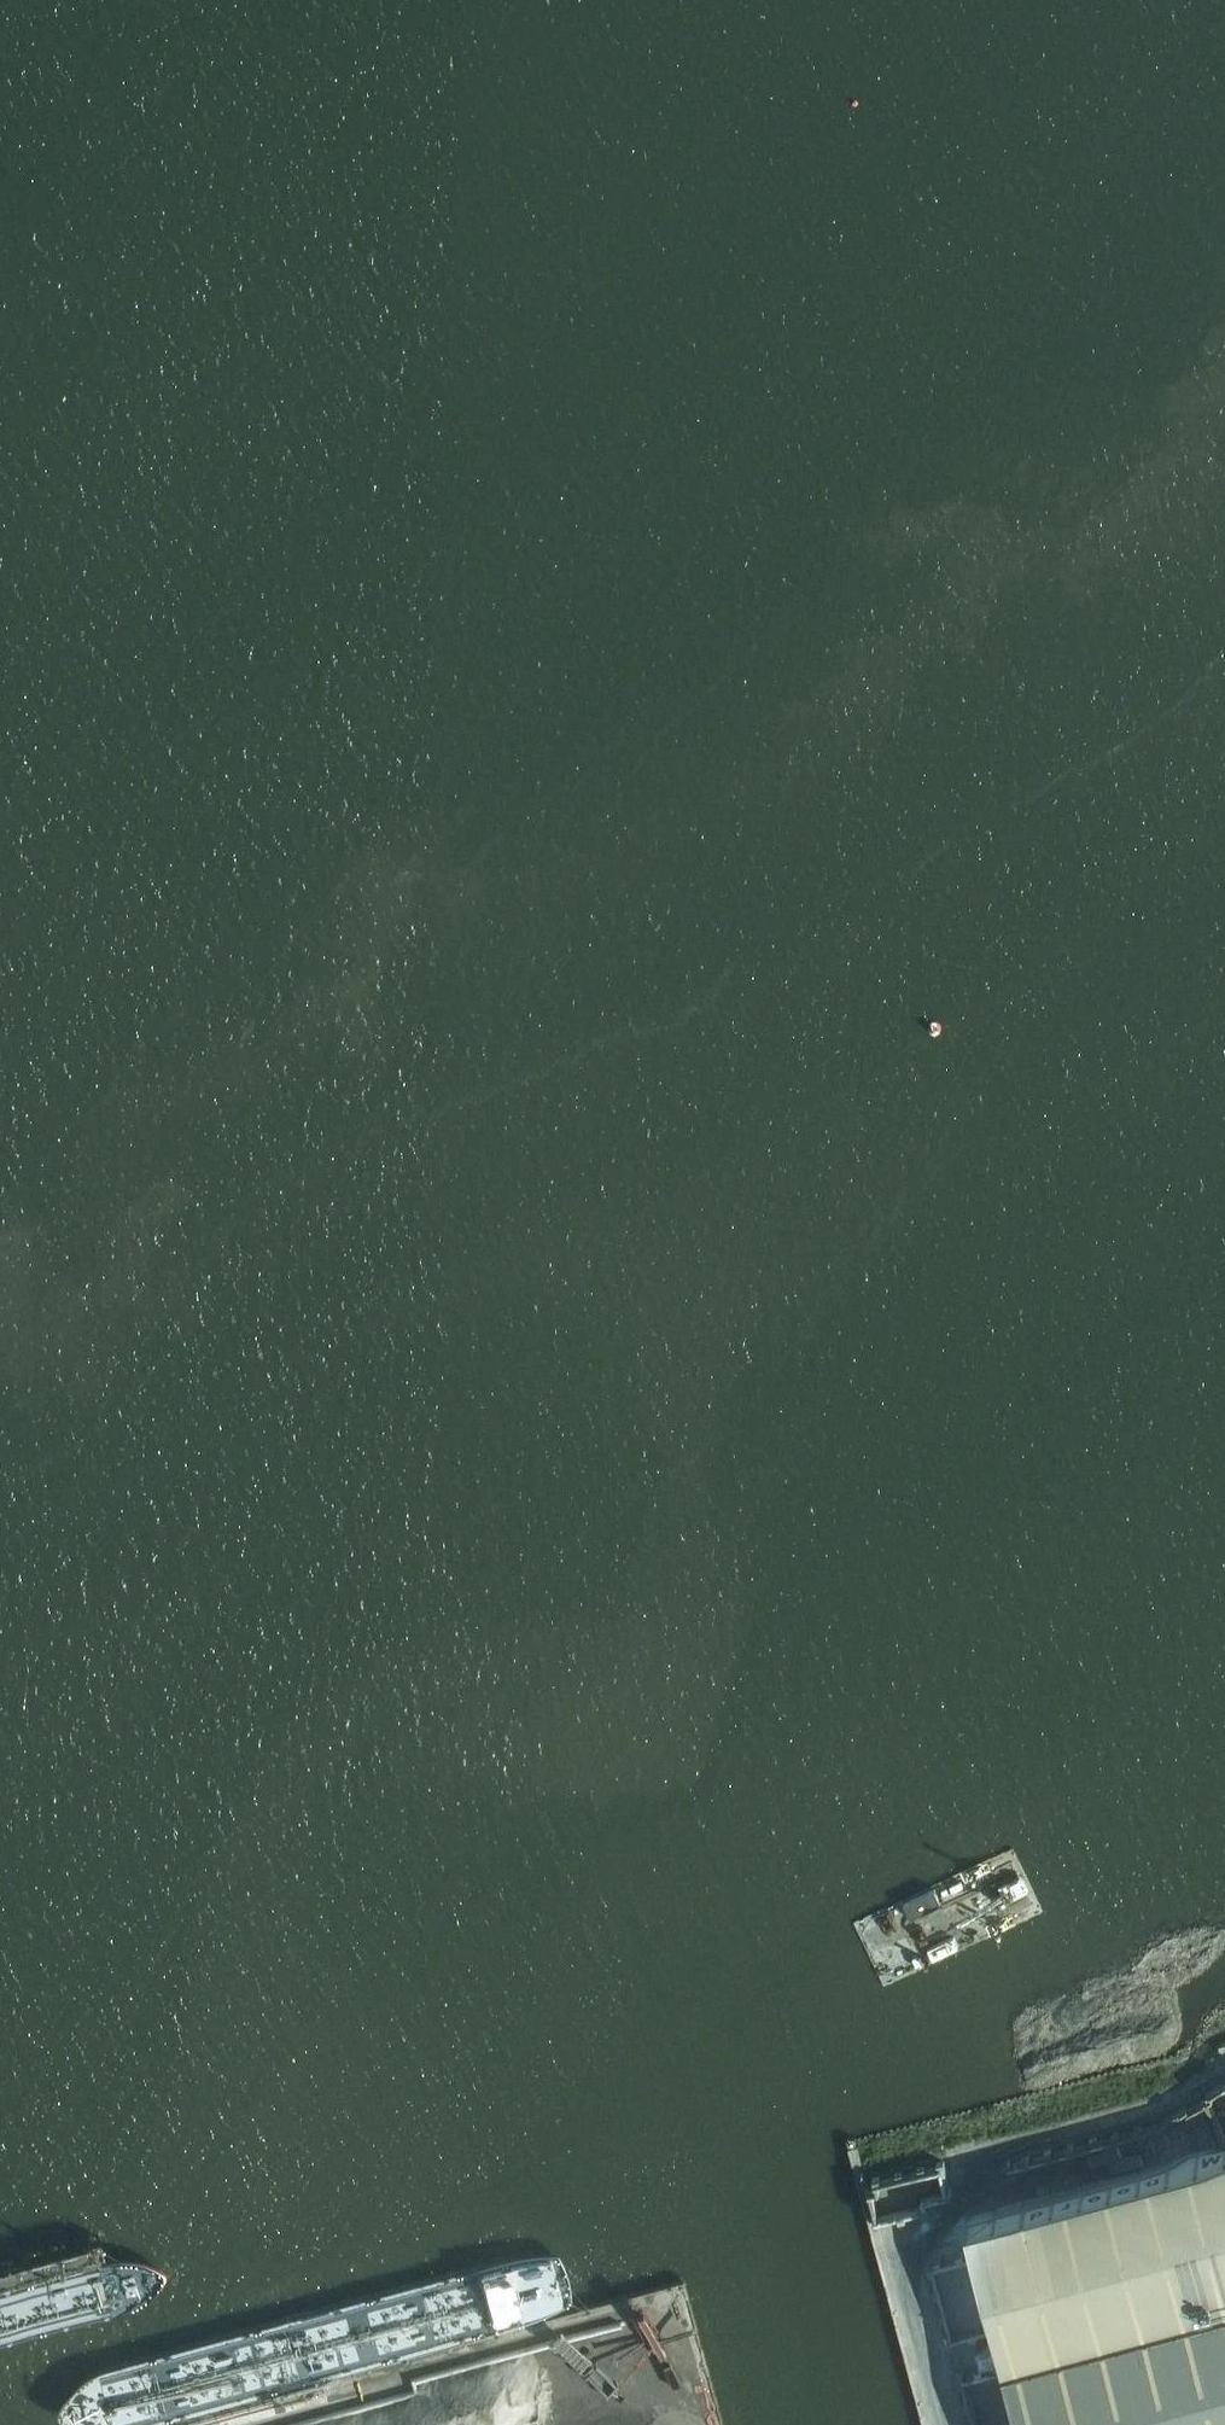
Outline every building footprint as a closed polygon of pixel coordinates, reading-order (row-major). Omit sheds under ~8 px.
[(967,2218),(1023,2424),(1224,2424),(1224,2148),(967,2218)] [(987,2319),(975,2319),(977,2340),(988,2339),(987,2319)]
